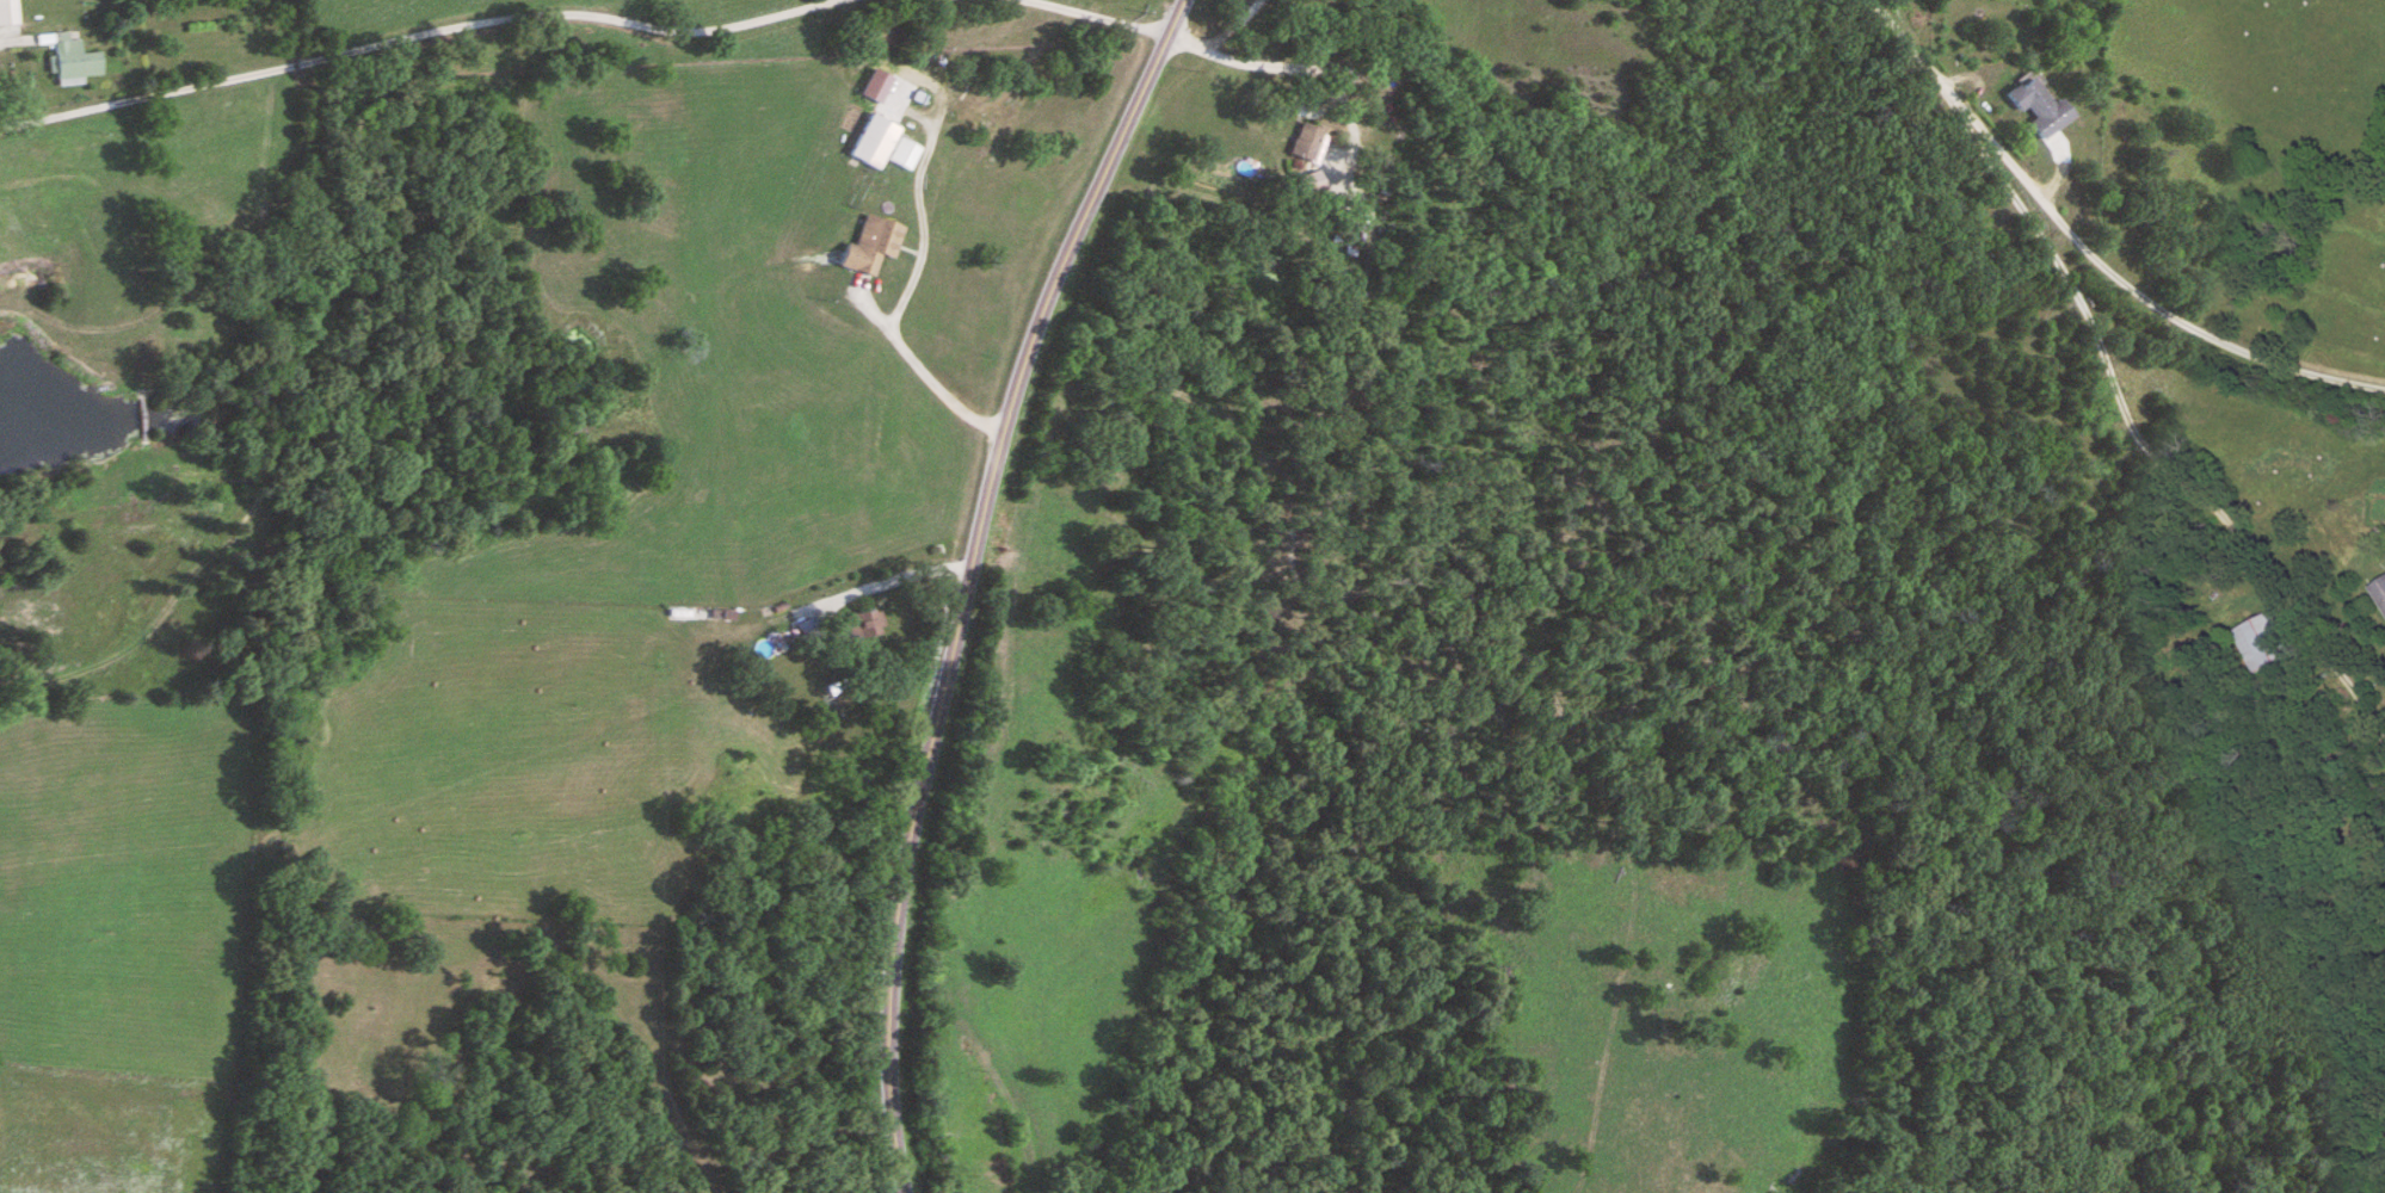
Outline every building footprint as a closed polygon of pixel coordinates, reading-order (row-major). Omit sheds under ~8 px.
[(16,26),(16,0),(0,0),(0,26),(16,26)] [(81,77),(102,76),(100,52),(80,53),(79,40),(66,41),(66,34),(53,35),(56,85),(81,84),(81,77)] [(2079,116),(2067,98),(2056,105),(2037,75),(2009,93),(2022,113),(2031,107),(2038,118),(2031,122),(2043,140),(2079,116)] [(920,147),(896,136),(901,127),(869,113),(850,157),(879,170),(884,159),(910,170),(920,147)] [(1290,153),(1312,163),(1326,131),(1303,121),(1290,153)] [(904,226),(865,215),(857,246),(847,243),(840,268),(874,277),(880,255),(895,259),(904,226)] [(2376,587),(2384,603),(2384,582),(2376,587)] [(886,634),(879,608),(844,619),(851,644),(886,634)] [(2254,673),(2284,662),(2268,618),(2238,629),(2254,673)]
